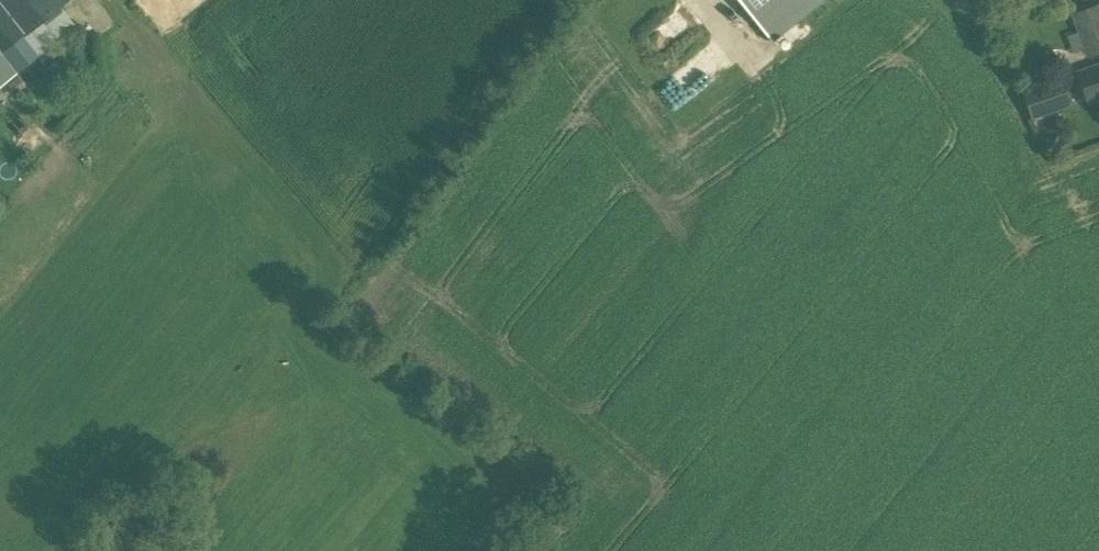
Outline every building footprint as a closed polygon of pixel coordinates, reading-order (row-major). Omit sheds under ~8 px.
[(59,41),(43,21),(62,6),(58,0),(0,0),(0,88),(59,41)] [(772,43),(825,0),(737,0),(772,43)] [(1098,51),(1098,6),(1073,15),(1087,55),(1098,51)] [(1076,72),(1087,102),(1098,98),(1098,64),(1076,72)] [(1031,120),(1070,106),(1059,77),(1021,91),(1031,120)]
